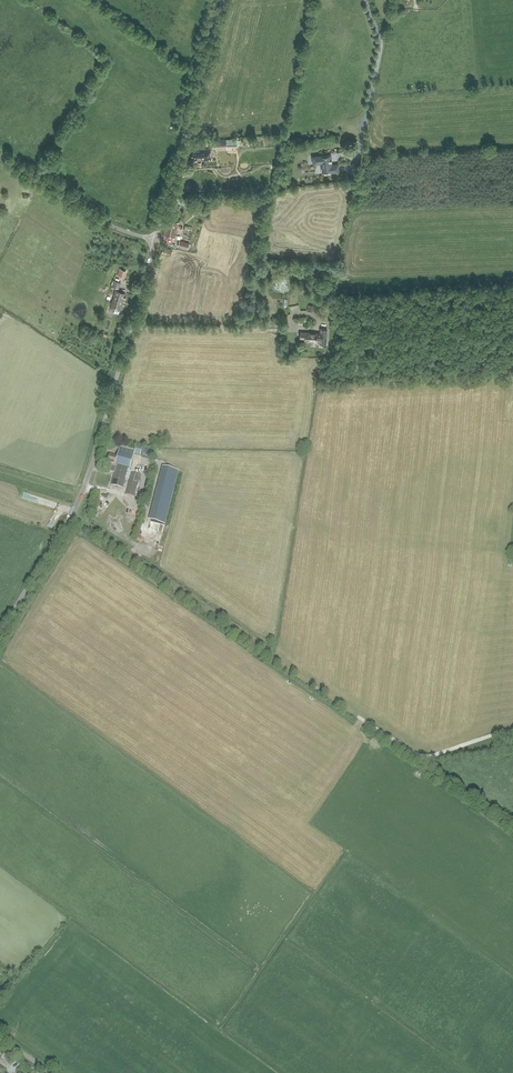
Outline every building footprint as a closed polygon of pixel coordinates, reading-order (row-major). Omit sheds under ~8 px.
[(191,161),(211,161),(210,149),(200,150),(200,152),(191,152),(191,161)] [(312,164),(321,163),(322,173),(340,171),(339,164),(331,165),(330,155),(312,157),(312,164)] [(199,207),(192,205),(190,213),(197,215),(199,207)] [(174,239),(178,224),(170,221),(168,227),(165,227),(163,236),(174,239)] [(171,250),(163,248),(161,254),(169,256),(171,250)] [(119,269),(117,276),(124,278),(126,272),(119,269)] [(110,287),(119,289),(121,283),(113,280),(110,287)] [(119,311),(122,312),(124,305),(123,305),(124,302),(125,299),(123,298),(124,293),(115,290),(113,296),(114,296),(112,302),(111,302),(109,308),(115,309),(114,313),(118,314),(119,311)] [(320,335),(317,335),(317,334),(300,333),(300,339),(304,339),(304,341),(310,341),(310,346),(316,346),(316,342),(317,342),(317,341),(320,341),(319,344),(326,345),(327,330),(320,329),(320,335)] [(142,447),(136,445),(134,454),(140,455),(142,447)] [(130,468),(134,452),(119,448),(117,456),(109,454),(106,465),(111,466),(112,465),(115,466),(111,485),(123,488),(127,468),(130,468)] [(164,466),(151,520),(168,523),(180,470),(164,466)] [(141,475),(131,473),(128,483),(125,494),(134,497),(137,485),(138,481),(140,481),(141,475)]
